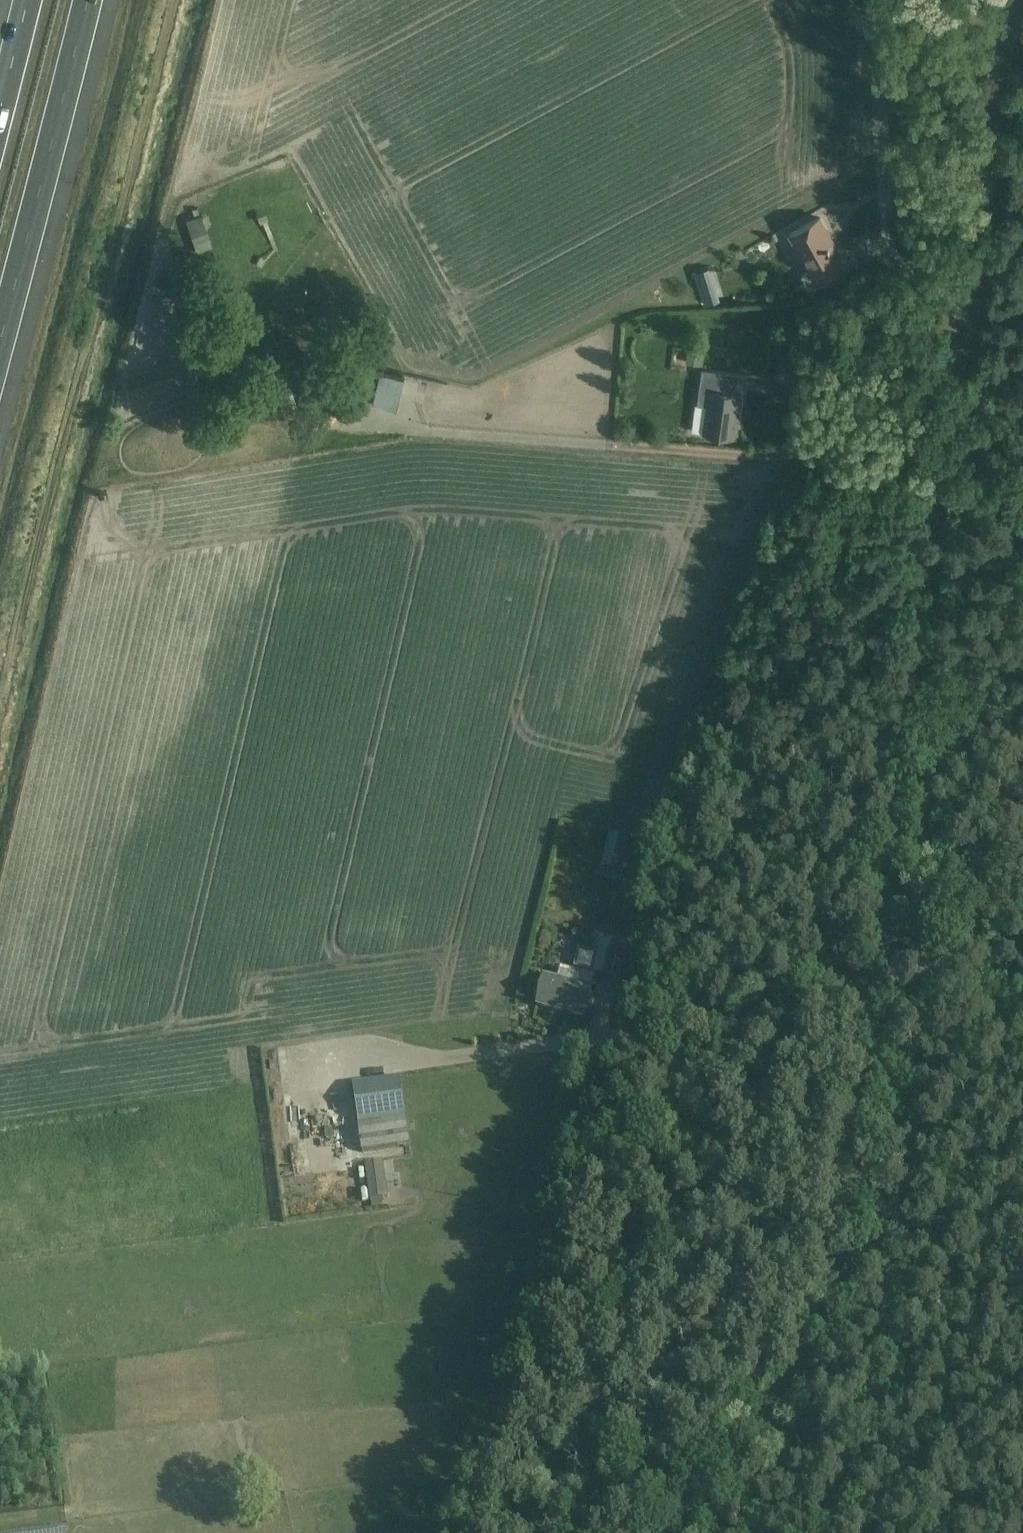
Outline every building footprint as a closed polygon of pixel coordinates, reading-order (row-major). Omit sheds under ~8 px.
[(893,69),(907,69),(907,60),(893,60),(893,69)] [(802,276),(809,289),(837,273),(830,261),(841,255),(820,217),(790,233),(811,271),(802,276)] [(739,412),(741,394),(734,393),(736,374),(744,375),(744,374),(702,369),(698,404),(708,406),(704,433),(736,437),(738,418),(737,418),(737,412),(739,412)] [(368,417),(393,424),(403,388),(377,382),(368,417)] [(693,415),(691,442),(702,443),(704,416),(693,415)] [(595,974),(611,978),(618,946),(602,943),(595,974)] [(544,977),(542,987),(537,1007),(586,1018),(588,1008),(590,1008),(591,1004),(589,1003),(593,988),(578,985),(580,974),(563,970),(560,980),(544,977)] [(262,1067),(263,1080),(278,1078),(277,1066),(262,1067)] [(400,1078),(353,1085),(358,1125),(406,1118),(400,1078)] [(384,1198),(379,1162),(367,1164),(373,1208),(383,1207),(382,1199),(384,1198)]
